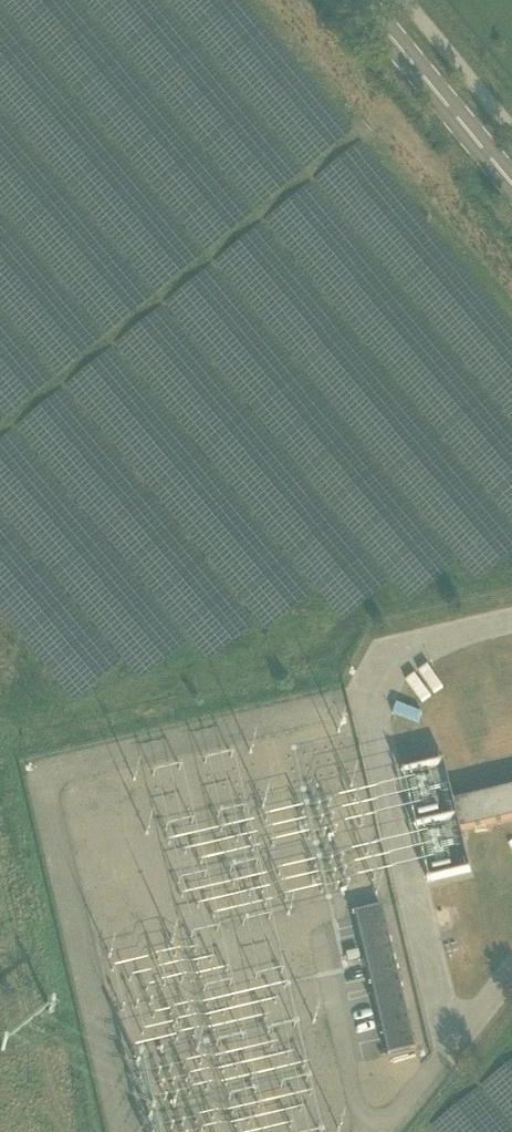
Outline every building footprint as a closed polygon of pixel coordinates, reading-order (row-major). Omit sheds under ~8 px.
[(406,772),(431,879),(471,870),(462,831),(511,819),(511,790),(455,803),(446,763),(406,772)] [(353,912),(387,1055),(413,1048),(380,906),(353,912)]
